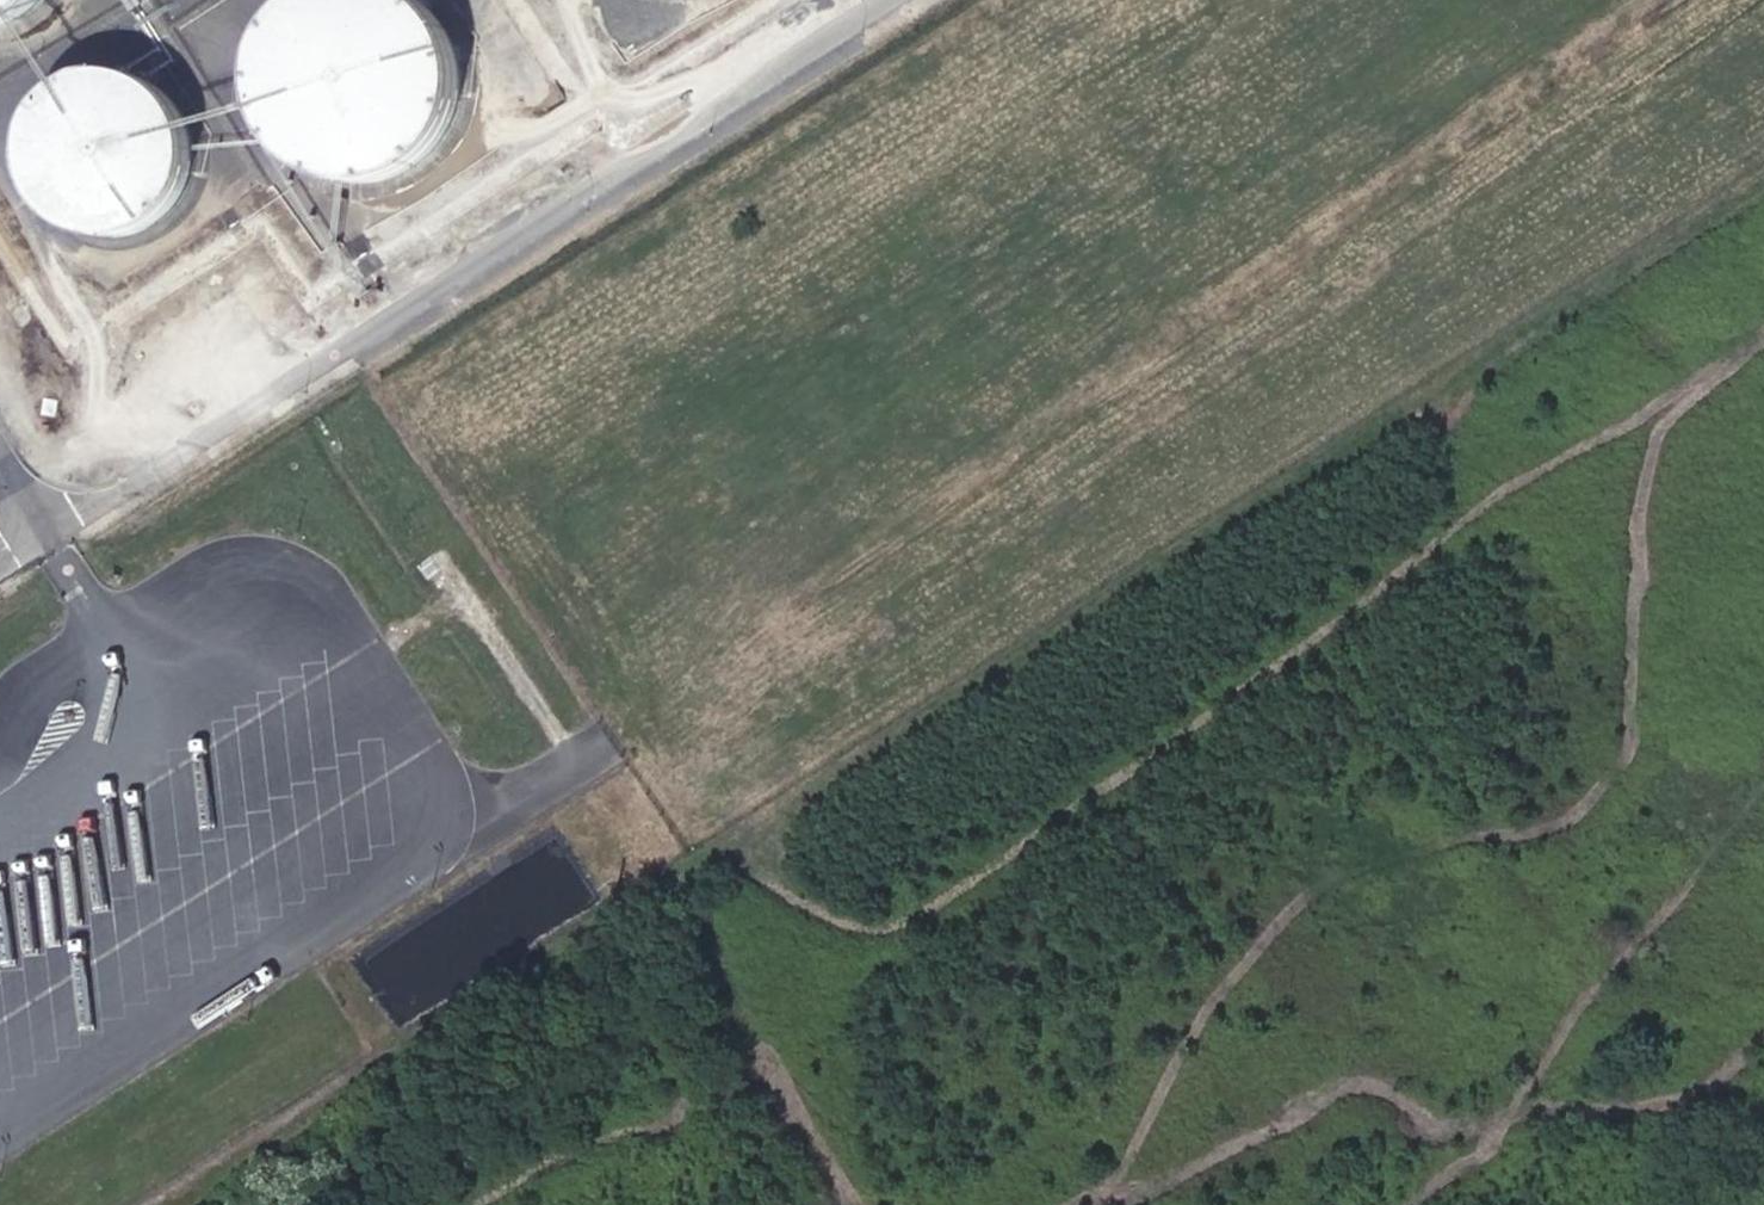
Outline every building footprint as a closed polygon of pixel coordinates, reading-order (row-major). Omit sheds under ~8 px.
[(15,14),(27,0),(0,0),(0,21),(15,14)] [(416,144),(442,109),(451,67),(443,24),(426,0),(266,0),(262,3),(244,43),(244,87),(261,127),(293,156),(334,170),(378,166),(416,144)] [(166,103),(143,73),(108,56),(69,56),(35,72),(10,102),(2,139),(10,177),(33,207),(68,224),(107,224),(141,208),(166,178),(175,141),(166,103)]
